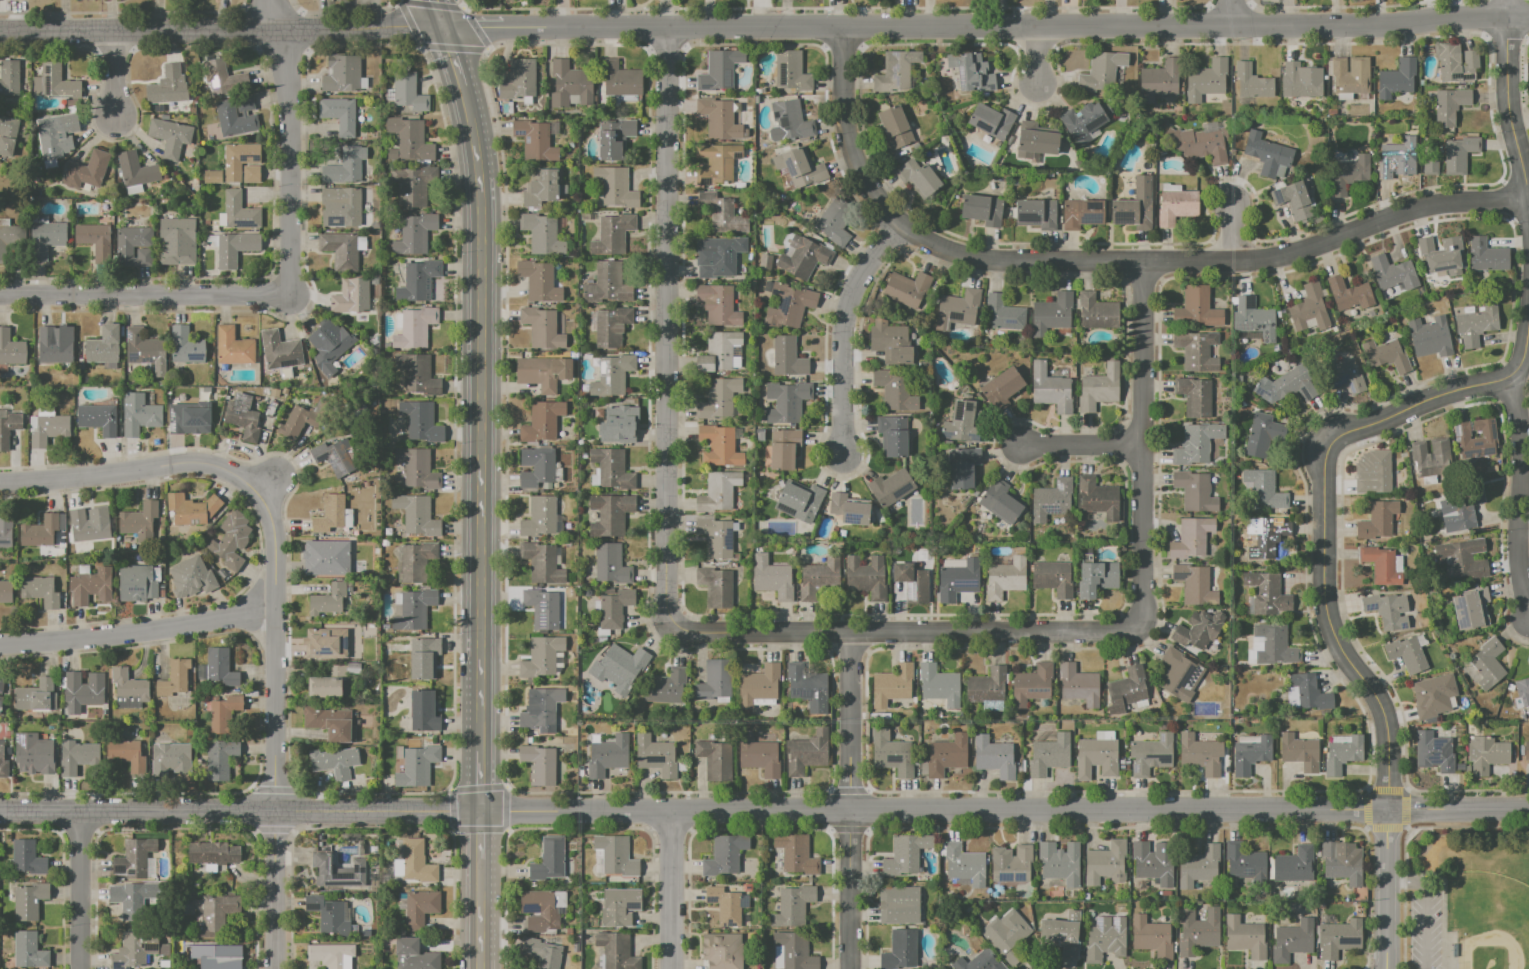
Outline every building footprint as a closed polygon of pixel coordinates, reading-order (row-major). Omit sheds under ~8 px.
[(1433,44),(1446,43),(1446,46),(1459,45),(1460,66),(1463,65),(1463,52),(1478,52),(1479,69),(1475,69),(1476,81),(1440,83),(1439,58),(1434,58),(1433,44)] [(775,50),(801,50),(801,73),(811,73),(811,91),(775,91),(775,50)] [(706,51),(747,51),(747,63),(731,63),(732,89),(695,90),(695,75),(707,75),(706,51)] [(946,54),(980,51),(982,75),(994,74),(995,90),(961,94),(958,69),(948,70),(946,54)] [(884,52),(911,52),(911,93),(872,93),(872,76),(884,76),(884,52)] [(1090,52),(1129,55),(1128,67),(1117,66),(1115,94),(1076,90),(1077,74),(1089,75),(1090,52)] [(327,54),(361,55),(360,92),(320,91),(320,76),(330,76),(330,66),(327,66),(327,54)] [(1187,69),(1211,69),(1211,57),(1226,57),(1226,93),(1201,92),(1201,104),(1187,104),(1187,69)] [(1330,57),(1344,57),(1344,74),(1349,74),(1350,58),(1368,58),(1367,93),(1329,93),(1330,57)] [(1377,71),(1397,71),(1397,57),(1416,57),(1416,92),(1377,92),(1377,71)] [(201,61),(223,58),(226,76),(244,73),(246,88),(214,94),(212,81),(207,82),(206,75),(203,76),(201,61)] [(509,58),(536,59),(535,95),(519,95),(519,99),(499,99),(499,83),(508,83),(509,58)] [(553,59),(568,58),(568,69),(593,69),(593,94),(570,95),(570,108),(550,109),(550,93),(553,92),(553,59)] [(602,58),(618,58),(618,70),(641,70),(641,94),(603,95),(602,58)] [(1139,71),(1163,71),(1163,58),(1178,58),(1178,94),(1153,94),(1153,105),(1139,105),(1139,71)] [(19,96),(0,96),(0,80),(1,80),(1,60),(19,60),(19,96)] [(1235,61),(1253,61),(1254,75),(1274,74),(1274,97),(1239,98),(1239,81),(1235,81),(1235,61)] [(1283,61),(1302,61),(1302,75),(1323,75),(1323,97),(1288,98),(1288,81),(1284,81),(1283,61)] [(41,62),(60,62),(60,81),(79,80),(79,98),(41,98),(41,93),(33,93),(33,78),(41,78),(41,62)] [(162,63),(179,62),(181,102),(146,104),(145,85),(163,84),(162,63)] [(394,72),(415,72),(415,95),(428,95),(428,112),(411,111),(411,106),(394,106),(394,72)] [(958,74),(959,89),(952,89),(951,74),(958,74)] [(361,88),(361,78),(369,78),(369,88),(361,88)] [(394,89),(394,100),(385,100),(385,89),(394,89)] [(1435,90),(1471,90),(1471,109),(1457,109),(1457,129),(1435,129),(1435,90)] [(235,97),(250,93),(254,109),(239,113),(235,97)] [(523,106),(523,97),(531,97),(531,106),(523,106)] [(214,102),(232,98),(237,118),(256,113),(260,128),(222,137),(214,102)] [(695,98),(711,98),(711,102),(732,101),(732,125),(743,125),(743,139),(708,139),(708,115),(696,115),(695,98)] [(771,103),(799,98),(802,120),(813,119),(816,137),(781,142),(781,139),(779,127),(778,120),(774,121),(771,103)] [(319,100),(354,99),(354,137),(337,137),(337,119),(319,119),(319,100)] [(978,101),(998,112),(1001,107),(1017,116),(1002,143),(966,123),(978,101)] [(513,102),(513,111),(502,111),(502,102),(513,102)] [(1057,116),(1070,109),(1073,114),(1096,102),(1099,108),(1108,103),(1114,115),(1108,119),(1110,122),(1088,134),(1091,140),(1074,149),(1057,116)] [(876,113),(898,103),(907,124),(918,120),(928,143),(894,157),(876,113)] [(42,118),(74,113),(77,131),(60,134),(63,154),(48,156),(42,118)] [(12,156),(17,117),(0,115),(0,155),(12,156)] [(149,117),(193,127),(189,145),(180,143),(176,163),(161,160),(165,141),(145,137),(149,117)] [(385,117),(402,117),(402,120),(424,120),(424,144),(432,144),(432,159),(397,159),(397,133),(385,133),(385,117)] [(601,122),(617,122),(617,119),(636,119),(636,137),(622,136),(621,161),(597,161),(598,131),(601,131),(601,122)] [(512,120),(530,120),(530,123),(550,123),(550,147),(558,146),(558,161),(523,161),(523,137),(512,137),(512,120)] [(779,127),(781,139),(774,140),(772,128),(779,127)] [(1019,128),(1058,134),(1055,154),(1032,151),(1030,163),(1015,161),(1019,128)] [(1160,143),(1175,128),(1179,131),(1195,129),(1196,133),(1225,128),(1227,143),(1222,143),(1227,164),(1212,166),(1210,156),(1196,159),(1198,170),(1188,172),(1186,153),(1181,154),(1175,146),(1167,153),(1160,143)] [(1249,129),(1262,132),(1260,139),(1292,148),(1287,166),(1278,163),(1273,180),(1259,176),(1262,162),(1241,156),(1249,129)] [(1380,143),(1402,143),(1402,135),(1416,135),(1416,165),(1396,165),(1396,180),(1376,179),(1376,161),(1379,161),(1380,143)] [(1445,136),(1481,137),(1480,153),(1467,153),(1466,175),(1444,175),(1445,136)] [(225,144),(259,145),(259,163),(240,163),(240,182),(225,182),(225,144)] [(696,144),(743,144),(743,159),(732,159),(731,186),(695,186),(695,168),(707,169),(707,159),(696,158),(696,144)] [(770,157),(804,144),(812,166),(823,162),(829,178),(816,183),(812,172),(790,181),(784,166),(775,170),(770,157)] [(341,146),(367,146),(367,159),(360,159),(360,181),(321,181),(321,165),(341,166),(341,146)] [(93,149),(112,155),(101,188),(83,181),(79,191),(60,185),(68,161),(86,167),(93,149)] [(117,153),(135,149),(139,167),(157,163),(161,180),(125,188),(117,153)] [(1330,162),(1356,162),(1356,156),(1368,155),(1369,179),(1348,180),(1348,196),(1331,196),(1330,162)] [(893,171),(913,156),(919,165),(926,160),(945,185),(926,198),(913,180),(905,186),(893,171)] [(1424,158),(1438,159),(1437,175),(1423,174),(1424,158)] [(259,182),(259,166),(243,166),(243,182),(259,182)] [(390,167),(427,168),(427,208),(397,208),(397,182),(390,182),(390,167)] [(592,167),(628,167),(628,191),(639,191),(640,208),(621,208),(620,204),(602,205),(602,181),(593,181),(592,167)] [(163,180),(160,170),(166,168),(169,179),(163,180)] [(522,190),(529,190),(529,181),(537,181),(537,169),(557,169),(557,202),(541,202),(541,207),(522,207),(522,190)] [(203,170),(220,170),(220,184),(203,184),(203,170)] [(1111,200),(1134,200),(1134,174),(1151,174),(1151,231),(1133,231),(1133,225),(1110,225),(1111,200)] [(1267,187),(1283,182),(1284,187),(1304,180),(1316,215),(1293,222),(1287,203),(1274,207),(1267,187)] [(128,196),(126,189),(143,184),(145,192),(128,196)] [(559,185),(568,185),(568,198),(560,199),(559,185)] [(320,187),(361,187),(361,225),(340,224),(341,205),(320,205),(320,187)] [(224,190),(240,189),(240,208),(261,208),(261,227),(224,228),(224,190)] [(1162,190),(1197,190),(1198,218),(1178,218),(1178,227),(1159,227),(1159,208),(1162,208),(1162,190)] [(702,193),(736,193),(735,232),(711,232),(711,210),(702,210),(702,193)] [(963,194),(1002,198),(999,230),(984,228),(984,221),(960,218),(963,194)] [(834,195),(856,209),(843,229),(852,235),(843,248),(826,237),(827,235),(813,226),(834,195)] [(1062,201),(1103,200),(1103,225),(1079,225),(1079,231),(1063,231),(1062,201)] [(1014,201),(1054,201),(1055,231),(1039,232),(1039,226),(1015,226),(1014,201)] [(401,216),(421,217),(421,213),(438,214),(437,231),(427,230),(427,255),(391,254),(391,241),(401,241),(401,216)] [(519,213),(536,213),(537,216),(555,216),(555,240),(565,240),(565,255),(530,255),(530,231),(520,231),(519,213)] [(599,217),(619,217),(619,213),(635,213),(635,231),(622,231),(621,254),(589,254),(589,240),(599,240),(599,217)] [(158,218),(195,218),(195,263),(158,263),(158,218)] [(30,223),(64,223),(64,245),(47,245),(47,262),(30,262),(30,223)] [(7,261),(0,261),(0,225),(18,225),(18,243),(7,243),(7,261)] [(74,225),(106,225),(106,235),(111,235),(110,255),(95,255),(95,245),(74,245),(74,225)] [(117,227),(152,227),(152,246),(133,246),(132,258),(136,258),(136,250),(151,250),(151,266),(117,266),(117,227)] [(318,233),(357,233),(357,271),(332,271),(332,252),(318,252),(318,233)] [(794,233),(834,252),(827,267),(816,262),(806,282),(774,267),(780,253),(790,258),(794,250),(787,247),(794,233)] [(218,234),(259,234),(259,253),(238,252),(237,271),(217,270),(218,234)] [(206,235),(217,235),(217,247),(213,247),(213,242),(206,242),(206,235)] [(1416,238),(1432,235),(1435,253),(1447,251),(1445,238),(1461,235),(1464,254),(1459,255),(1461,269),(1427,274),(1424,256),(1419,257),(1416,238)] [(1470,236),(1485,236),(1485,248),(1507,249),(1507,273),(1488,273),(1488,266),(1473,265),(1473,252),(1469,252),(1470,236)] [(367,237),(367,250),(357,250),(357,237),(367,237)] [(708,238),(735,238),(735,278),(697,278),(697,264),(708,264),(708,238)] [(1369,258),(1383,253),(1389,268),(1409,260),(1419,286),(1405,291),(1402,283),(1381,291),(1369,258)] [(761,254),(772,255),(770,269),(759,267),(761,254)] [(405,263),(425,263),(425,260),(440,260),(440,277),(429,277),(429,300),(395,300),(395,287),(405,287),(405,263)] [(516,260),(532,260),(532,263),(552,263),(552,286),(562,286),(562,303),(527,304),(526,278),(516,278),(516,260)] [(596,261),(619,261),(619,284),(631,284),(632,302),(614,302),(614,298),(579,299),(579,283),(596,283),(596,261)] [(918,271),(936,279),(928,296),(923,294),(918,304),(912,301),(910,307),(882,294),(893,271),(913,280),(918,271)] [(1325,278),(1343,272),(1349,286),(1365,281),(1371,299),(1337,312),(1325,278)] [(330,295),(341,295),(341,278),(368,278),(368,313),(330,313),(330,295)] [(774,280),(819,294),(814,310),(804,308),(798,330),(780,325),(779,330),(763,326),(768,308),(778,310),(781,298),(770,294),(770,293),(773,283),(774,280)] [(1302,285),(1317,280),(1323,299),(1320,300),(1329,327),(1320,330),(1315,317),(1305,320),(1309,332),(1296,337),(1286,308),(1307,300),(1302,285)] [(773,283),(770,293),(765,291),(768,281),(773,283)] [(695,285),(733,286),(733,310),(743,311),(743,326),(708,326),(708,303),(695,303),(695,285)] [(1182,285),(1209,285),(1209,309),(1224,309),(1224,328),(1172,328),(1171,309),(1183,308),(1182,285)] [(965,287),(982,291),(975,327),(949,322),(947,334),(934,332),(941,295),(963,299),(965,287)] [(1079,291),(1095,290),(1095,302),(1119,301),(1120,326),(1080,327),(1079,291)] [(986,291),(1006,293),(1005,306),(1026,308),(1024,331),(990,328),(991,311),(985,311),(986,291)] [(1055,291),(1073,291),(1073,324),(1047,324),(1047,336),(1033,336),(1033,302),(1055,302),(1055,291)] [(1237,295),(1255,296),(1255,309),(1275,309),(1274,344),(1261,344),(1262,332),(1233,331),(1233,312),(1237,312),(1237,295)] [(1454,316),(1484,312),(1483,305),(1497,303),(1500,332),(1477,334),(1479,348),(1463,350),(1461,334),(1456,334),(1454,316)] [(402,309),(420,309),(420,307),(438,307),(438,325),(427,325),(427,349),(391,348),(391,334),(401,334),(402,309)] [(520,307),(536,307),(536,310),(556,310),(556,335),(566,335),(566,349),(530,349),(530,325),(520,325),(520,307)] [(596,311),(615,312),(615,307),(628,307),(628,324),(617,324),(617,348),(596,348),(596,311)] [(873,318),(887,318),(887,325),(907,325),(907,346),(911,346),(911,361),(884,362),(884,351),(870,351),(870,327),(873,327),(873,318)] [(330,319),(338,329),(342,326),(354,342),(329,362),(336,371),(327,378),(311,358),(317,353),(305,338),(330,319)] [(1407,321),(1419,319),(1421,326),(1442,321),(1446,338),(1449,337),(1453,354),(1435,358),(1432,345),(1413,349),(1407,321)] [(83,340),(100,340),(100,325),(118,324),(118,363),(83,363),(83,340)] [(171,325),(187,324),(187,339),(203,339),(203,362),(171,362),(171,325)] [(216,325),(233,325),(233,340),(254,340),(254,365),(216,365),(216,325)] [(25,365),(0,365),(0,326),(9,326),(9,342),(25,342),(25,365)] [(126,326),(143,326),(143,339),(157,339),(157,362),(126,362),(126,326)] [(38,327),(55,327),(55,340),(74,340),(74,363),(38,363),(38,327)] [(259,331),(276,328),(279,342),(298,339),(303,363),(266,370),(259,331)] [(708,332),(743,332),(743,345),(732,345),(732,357),(732,367),(732,370),(716,370),(716,373),(696,373),(696,357),(708,357),(708,332)] [(1175,333),(1219,333),(1219,345),(1208,345),(1208,358),(1219,358),(1219,372),(1184,372),(1184,348),(1175,348),(1175,333)] [(773,336),(795,336),(795,359),(809,359),(809,377),(790,377),(790,369),(773,369),(773,336)] [(1360,344),(1372,340),(1375,347),(1398,338),(1411,370),(1397,375),(1392,363),(1387,365),(1388,368),(1372,374),(1360,344)] [(393,354),(430,354),(429,378),(441,379),(441,396),(405,395),(405,369),(393,369),(393,354)] [(598,358),(619,358),(619,355),(632,355),(633,371),(624,371),(624,395),(589,395),(589,382),(598,381),(598,358)] [(732,357),(740,357),(740,367),(732,367),(732,357)] [(516,358),(572,359),(572,380),(557,380),(556,396),(539,396),(539,384),(515,384),(516,358)] [(1352,359),(1358,375),(1361,374),(1367,390),(1351,396),(1347,385),(1331,390),(1324,369),(1352,359)] [(1032,360),(1046,360),(1046,377),(1071,378),(1071,405),(1032,405),(1032,360)] [(1080,376),(1105,376),(1106,361),(1120,361),(1119,403),(1095,403),(1095,413),(1079,413),(1080,376)] [(1267,386),(1302,362),(1312,378),(1309,381),(1317,393),(1301,404),(1294,394),(1278,404),(1267,386)] [(1011,367),(1025,385),(1007,398),(1011,403),(1000,411),(983,387),(1011,367)] [(872,370),(908,370),(908,396),(918,396),(918,410),(882,410),(883,387),(872,387),(872,370)] [(1175,379),(1192,378),(1192,381),(1212,381),(1213,419),(1186,420),(1186,396),(1175,396),(1175,379)] [(707,379),(742,379),(742,392),(732,392),(732,416),(696,416),(696,403),(707,403),(707,379)] [(766,383),(811,383),(811,400),(801,400),(801,423),(764,423),(764,409),(776,409),(776,398),(766,398),(766,383)] [(122,421),(128,421),(128,410),(123,410),(123,393),(144,393),(144,405),(162,405),(162,428),(139,428),(139,438),(122,438),(122,421)] [(954,398),(976,402),(973,425),(980,426),(978,444),(940,438),(942,421),(951,422),(954,398)] [(169,428),(175,412),(179,414),(184,401),(197,406),(198,401),(217,408),(209,428),(191,421),(186,435),(169,428)] [(227,401),(236,403),(234,410),(246,413),(247,410),(259,413),(255,427),(260,429),(255,445),(239,441),(243,428),(221,422),(227,401)] [(397,401),(433,402),(433,425),(443,425),(443,442),(406,441),(406,416),(397,416),(397,401)] [(530,402),(566,401),(566,415),(556,416),(557,440),(519,441),(519,427),(531,427),(530,402)] [(77,405),(116,405),(116,438),(102,437),(102,428),(77,427),(77,405)] [(279,424),(283,426),(294,405),(308,412),(311,406),(325,414),(317,430),(305,424),(295,443),(275,432),(279,424)] [(598,443),(635,442),(635,419),(638,419),(638,405),(604,406),(604,421),(598,421),(598,443)] [(8,451),(0,451),(0,410),(5,410),(5,414),(21,413),(21,429),(8,430),(8,451)] [(1254,411),(1272,415),(1271,423),(1284,426),(1281,439),(1271,437),(1266,460),(1244,455),(1254,411)] [(29,431),(35,431),(35,416),(69,417),(68,437),(49,437),(49,448),(29,448),(29,431)] [(877,417),(908,418),(908,458),(884,457),(884,434),(876,434),(877,417)] [(1452,424),(1467,422),(1469,439),(1482,438),(1481,431),(1472,432),(1471,422),(1493,419),(1497,456),(1456,460),(1452,424)] [(1183,424),(1224,424),(1224,439),(1208,439),(1208,463),(1172,464),(1172,449),(1183,449),(1183,424)] [(697,425),(714,425),(714,427),(734,427),(734,452),(743,452),(743,466),(700,466),(700,453),(709,453),(709,443),(697,443),(697,425)] [(764,428),(764,442),(757,442),(757,433),(756,433),(756,428),(764,428)] [(770,429),(802,430),(802,446),(794,446),(794,472),(769,472),(770,429)] [(308,450),(324,443),(326,447),(345,438),(354,457),(345,461),(350,473),(335,480),(325,460),(315,464),(308,450)] [(1409,442),(1424,441),(1426,453),(1431,453),(1429,440),(1445,438),(1449,474),(1419,477),(1417,462),(1412,463),(1409,442)] [(394,448),(429,449),(429,472),(440,472),(440,489),(405,489),(405,463),(394,463),(394,448)] [(520,449),(553,449),(553,483),(537,483),(537,490),(519,490),(519,472),(533,473),(533,467),(520,466),(520,449)] [(588,449),(623,449),(623,473),(635,473),(635,489),(598,489),(598,464),(588,463),(588,449)] [(947,450),(979,449),(979,464),(972,464),(973,489),(952,490),(951,466),(948,466),(947,450)] [(1371,455),(1390,455),(1391,493),(1374,493),(1375,495),(1356,496),(1356,478),(1371,478),(1371,455)] [(866,484),(877,477),(880,483),(903,469),(916,489),(882,510),(866,484)] [(1171,470),(1188,470),(1188,475),(1207,475),(1208,500),(1213,500),(1213,512),(1183,512),(1183,489),(1171,489),(1171,470)] [(1246,470),(1274,470),(1273,493),(1288,493),(1288,508),(1268,508),(1268,503),(1253,503),(1253,483),(1246,483),(1246,470)] [(706,472),(743,472),(743,486),(732,486),(732,510),(713,510),(713,513),(695,513),(695,497),(706,497),(706,472)] [(996,476),(1016,491),(1012,498),(1025,507),(1012,525),(978,501),(996,476)] [(1032,489),(1054,489),(1054,477),(1073,477),(1073,514),(1048,514),(1048,526),(1032,526),(1032,489)] [(1081,480),(1095,480),(1095,486),(1119,486),(1119,522),(1106,522),(1106,513),(1081,513),(1081,480)] [(811,484),(826,491),(810,525),(773,508),(785,483),(807,493),(811,484)] [(1436,496),(1479,484),(1484,502),(1471,506),(1478,528),(1448,537),(1436,496)] [(165,493),(183,492),(183,501),(192,500),(192,503),(204,503),(213,495),(223,503),(206,523),(173,526),(173,511),(167,510),(165,493)] [(830,492),(849,494),(848,503),(870,505),(868,527),(840,524),(841,515),(828,514),(830,492)] [(322,494),(343,494),(343,526),(329,526),(329,533),(311,533),(311,518),(322,518),(322,494)] [(391,495),(430,496),(430,519),(440,519),(439,536),(404,536),(405,510),(391,510),(391,495)] [(530,496),(556,495),(557,534),(537,534),(537,536),(518,537),(518,520),(530,520),(530,496)] [(589,496),(635,496),(635,512),(624,513),(624,536),(590,537),(590,523),(599,523),(598,510),(589,510),(589,496)] [(141,501),(159,500),(160,525),(152,525),(152,534),(118,534),(118,512),(142,511),(141,501)] [(1370,502),(1398,502),(1398,515),(1391,515),(1391,540),(1356,540),(1356,522),(1370,522),(1370,502)] [(68,509),(83,508),(85,520),(109,517),(111,537),(72,542),(68,509)] [(205,548),(226,562),(223,565),(235,574),(245,559),(234,553),(236,549),(239,550),(247,547),(244,517),(233,510),(229,516),(227,514),(218,527),(225,533),(218,544),(211,540),(205,548)] [(42,513),(59,513),(59,530),(52,531),(53,545),(20,546),(19,526),(42,525),(42,513)] [(12,551),(0,551),(0,517),(12,517),(12,551)] [(1180,517),(1215,518),(1215,533),(1206,533),(1206,556),(1188,556),(1188,559),(1169,559),(1169,543),(1179,543),(1180,517)] [(695,519),(711,519),(711,522),(732,522),(732,559),(707,559),(707,535),(695,536),(695,519)] [(1249,547),(1255,548),(1255,540),(1246,540),(1246,526),(1255,526),(1255,519),(1275,519),(1275,522),(1291,522),(1291,538),(1277,538),(1277,561),(1249,561),(1249,547)] [(1433,545),(1483,538),(1485,551),(1470,553),(1471,562),(1487,560),(1489,577),(1455,582),(1452,557),(1444,558),(1445,565),(1436,566),(1433,545)] [(304,542),(349,543),(348,577),(304,577),(304,542)] [(400,545),(418,546),(418,542),(437,542),(437,561),(423,560),(422,583),(399,582),(400,545)] [(518,542),(535,542),(535,545),(555,545),(555,569),(565,569),(565,583),(530,583),(530,558),(521,558),(519,556),(518,542)] [(596,543),(621,543),(621,566),(635,566),(635,584),(614,584),(614,581),(596,581),(596,543)] [(1359,547),(1379,547),(1379,550),(1394,551),(1394,574),(1403,574),(1403,587),(1373,587),(1373,563),(1359,563),(1359,547)] [(754,553),(767,553),(767,565),(791,565),(791,583),(793,583),(793,603),(777,603),(777,591),(753,591),(753,565),(754,565),(754,553)] [(825,555),(841,556),(841,590),(819,590),(818,601),(799,601),(799,566),(825,566),(825,555)] [(845,555),(860,555),(860,566),(870,566),(870,556),(884,556),(885,602),(868,602),(868,592),(845,592),(845,555)] [(1011,555),(1026,555),(1026,591),(1003,591),(1003,603),(986,603),(986,564),(1011,565),(1011,555)] [(966,557),(979,556),(979,591),(955,591),(955,604),(939,604),(938,569),(966,568),(966,557)] [(167,568),(176,563),(179,567),(198,557),(205,571),(210,569),(218,583),(204,591),(197,579),(178,590),(167,568)] [(892,563),(912,563),(912,569),(927,569),(928,604),(905,604),(905,584),(892,584),(892,563)] [(1033,563),(1070,563),(1070,599),(1055,599),(1055,589),(1033,589),(1033,563)] [(1080,563),(1118,563),(1118,589),(1101,589),(1101,586),(1093,586),(1093,600),(1080,600),(1080,563)] [(1171,564),(1188,564),(1188,568),(1208,568),(1209,592),(1217,591),(1218,605),(1182,606),(1181,583),(1171,583),(1171,564)] [(77,574),(97,574),(97,565),(112,565),(112,602),(96,602),(96,595),(87,595),(87,607),(71,606),(71,592),(68,592),(68,578),(77,578),(77,574)] [(119,566),(153,566),(153,581),(159,581),(159,600),(146,600),(146,603),(131,603),(131,599),(119,599),(119,566)] [(695,568),(711,568),(711,570),(732,570),(732,607),(707,607),(707,584),(695,584),(695,568)] [(1250,573),(1279,573),(1279,595),(1292,595),(1292,611),(1277,611),(1277,615),(1252,615),(1252,596),(1258,596),(1258,587),(1250,587),(1250,573)] [(20,577),(52,577),(51,593),(59,593),(59,610),(43,610),(43,598),(20,598),(20,577)] [(308,595),(331,596),(331,581),(350,581),(349,617),(308,617),(308,595)] [(11,603),(0,603),(0,582),(11,582),(11,603)] [(1452,598),(1474,594),(1473,590),(1494,586),(1497,605),(1485,607),(1489,627),(1458,632),(1452,598)] [(522,589),(538,590),(538,592),(559,593),(558,631),(533,630),(533,606),(522,606),(522,589)] [(617,589),(637,589),(637,606),(621,606),(621,629),(599,629),(599,597),(617,597),(617,589)] [(401,593),(421,593),(421,590),(437,590),(437,607),(426,606),(426,630),(391,630),(391,617),(401,617),(401,615),(401,593)] [(1359,597),(1378,594),(1378,597),(1404,594),(1406,611),(1399,612),(1400,618),(1408,617),(1410,629),(1382,633),(1379,611),(1361,613),(1359,597)] [(1177,625),(1189,632),(1192,626),(1187,623),(1192,613),(1200,617),(1203,612),(1211,616),(1214,611),(1229,618),(1216,642),(1210,639),(1203,653),(1171,636),(1177,625)] [(304,623),(315,623),(315,627),(348,627),(348,648),(342,648),(342,659),(327,660),(327,644),(304,645),(304,623)] [(1259,624),(1286,624),(1286,647),(1301,647),(1301,663),(1256,663),(1256,651),(1263,651),(1263,638),(1258,638),(1259,624)] [(1381,646),(1398,639),(1400,643),(1415,636),(1429,667),(1409,676),(1400,656),(1388,662),(1381,646)] [(1493,636),(1505,650),(1495,658),(1508,673),(1484,693),(1476,684),(1483,678),(1469,661),(1481,651),(1479,648),(1493,636)] [(530,637),(565,638),(565,652),(555,652),(555,677),(534,676),(534,678),(519,678),(519,662),(529,662),(530,637)] [(409,639),(440,639),(440,656),(435,656),(435,680),(409,680),(409,639)] [(638,646),(652,655),(634,684),(612,670),(605,681),(593,673),(613,643),(632,656),(638,646)] [(1169,645),(1201,665),(1187,688),(1196,693),(1188,705),(1157,685),(1169,666),(1160,660),(1169,645)] [(206,647),(227,647),(227,672),(239,672),(239,687),(213,687),(213,679),(206,679),(206,647)] [(359,661),(359,653),(374,652),(374,660),(359,661)] [(156,681),(170,681),(170,679),(168,680),(168,675),(170,675),(170,659),(177,659),(180,659),(191,659),(191,669),(186,669),(186,692),(171,692),(171,697),(156,697),(156,681)] [(706,660),(730,660),(730,702),(695,702),(695,683),(706,683),(706,660)] [(1059,661),(1075,661),(1075,674),(1099,673),(1099,709),(1085,709),(1085,699),(1059,699),(1059,661)] [(787,663),(805,662),(805,674),(826,673),(827,716),(808,716),(808,700),(788,700),(787,663)] [(872,673),(893,673),(893,662),(912,662),(912,699),(889,699),(890,710),(873,710),(872,673)] [(346,674),(346,663),(360,663),(360,673),(346,674)] [(921,663),(936,663),(936,674),(959,674),(959,708),(945,708),(945,699),(921,699),(921,663)] [(1013,674),(1036,674),(1036,663),(1052,663),(1052,699),(1027,700),(1027,708),(1013,708),(1013,674)] [(1105,684),(1128,677),(1125,667),(1142,663),(1148,683),(1144,684),(1148,698),(1122,705),(1125,713),(1109,717),(1106,707),(1111,705),(1105,684)] [(740,675),(763,675),(763,664),(779,664),(778,698),(753,698),(753,710),(739,710),(740,675)] [(967,676),(989,676),(989,665),(1005,664),(1005,684),(1003,684),(1003,699),(967,700),(967,676)] [(307,677),(329,678),(329,665),(345,665),(344,682),(340,682),(340,698),(307,698),(307,677)] [(669,665),(686,667),(682,705),(644,701),(647,676),(668,678),(669,665)] [(110,666),(126,667),(126,678),(148,679),(147,703),(140,703),(140,710),(113,709),(113,688),(110,688),(110,666)] [(63,671),(81,672),(81,683),(88,683),(88,673),(102,673),(102,705),(80,705),(80,715),(67,715),(67,703),(63,703),(63,671)] [(1289,675),(1315,673),(1317,694),(1332,693),(1333,709),(1300,711),(1299,687),(1290,688),(1289,675)] [(1410,683),(1452,673),(1457,696),(1449,698),(1452,710),(1435,714),(1436,718),(1419,722),(1410,683)] [(13,687),(38,687),(38,676),(53,676),(53,695),(47,695),(47,711),(13,711),(13,687)] [(1515,682),(1528,679),(1528,706),(1521,708),(1515,682)] [(527,689),(567,689),(567,703),(555,703),(555,734),(537,734),(537,727),(518,726),(518,713),(527,713),(527,689)] [(410,690),(434,691),(433,715),(440,715),(439,732),(410,731),(410,690)] [(210,701),(230,701),(230,719),(238,720),(238,734),(210,734),(210,701)] [(303,707),(324,708),(324,712),(351,712),(351,726),(355,726),(355,741),(326,741),(327,728),(303,728),(303,707)] [(814,726),(828,726),(827,766),(803,766),(803,777),(786,777),(787,741),(807,741),(807,738),(814,738),(814,726)] [(873,727),(889,727),(889,742),(912,742),(912,778),(897,778),(897,768),(873,768),(873,727)] [(14,731),(37,732),(37,740),(54,740),(53,774),(17,773),(17,764),(13,764),(14,731)] [(1095,739),(1095,731),(1114,731),(1114,739),(1095,739)] [(1157,731),(1173,731),(1172,766),(1149,766),(1149,777),(1132,777),(1132,757),(1129,757),(1129,741),(1157,742),(1157,731)] [(1180,732),(1194,731),(1194,741),(1219,741),(1219,777),(1203,777),(1203,766),(1180,766),(1180,732)] [(1280,731),(1293,731),(1293,739),(1315,739),(1315,756),(1318,756),(1318,772),(1303,772),(1303,761),(1280,761),(1280,731)] [(1416,731),(1432,731),(1432,738),(1446,738),(1452,756),(1455,756),(1454,773),(1438,773),(1439,766),(1432,765),(1432,771),(1415,771),(1416,731)] [(615,733),(628,732),(629,766),(603,766),(604,779),(588,780),(588,762),(584,762),(584,743),(615,742),(615,733)] [(953,732),(966,732),(966,767),(943,768),(943,779),(929,779),(929,742),(953,742),(953,732)] [(1055,732),(1069,732),(1068,767),(1046,766),(1046,778),(1030,777),(1030,742),(1039,734),(1049,734),(1054,741),(1055,732)] [(637,733),(650,733),(650,742),(673,742),(673,760),(677,760),(677,780),(661,779),(661,768),(636,768),(637,733)] [(739,733),(753,733),(752,743),(775,743),(775,761),(780,761),(780,778),(763,778),(763,767),(758,767),(758,777),(739,777),(739,733)] [(156,734),(162,736),(160,742),(154,740),(156,734)] [(974,734),(988,734),(988,743),(1012,743),(1012,764),(1016,764),(1016,780),(999,780),(999,769),(975,769),(974,734)] [(1259,734),(1271,734),(1271,761),(1250,761),(1250,777),(1232,777),(1232,742),(1259,742),(1259,734)] [(1327,744),(1350,744),(1350,736),(1363,736),(1363,763),(1341,763),(1341,778),(1325,778),(1325,760),(1327,760),(1327,744)] [(1468,737),(1493,737),(1493,744),(1513,744),(1512,764),(1489,764),(1489,777),(1471,776),(1472,761),(1467,761),(1468,737)] [(106,743),(139,739),(142,769),(130,771),(129,760),(108,762),(106,743)] [(1077,739),(1095,739),(1114,739),(1117,739),(1116,776),(1100,776),(1100,765),(1091,765),(1091,780),(1077,780),(1077,739)] [(694,740),(731,740),(731,784),(706,784),(705,757),(694,757),(694,740)] [(207,741),(225,741),(225,743),(240,743),(239,757),(229,757),(228,781),(207,781),(207,741)] [(155,743),(190,744),(189,766),(167,765),(167,774),(154,774),(155,743)] [(62,745),(93,744),(93,762),(74,763),(74,776),(63,776),(62,745)] [(518,745),(535,745),(535,748),(556,748),(556,786),(530,786),(530,762),(518,762),(518,745)] [(403,749),(425,749),(425,746),(441,746),(440,764),(429,764),(429,787),(394,786),(394,772),(403,772),(403,749)] [(307,751),(319,749),(320,754),(357,748),(360,765),(349,767),(351,780),(333,783),(331,770),(310,773),(307,751)] [(713,834),(749,835),(749,851),(739,850),(738,874),(719,873),(719,876),(701,876),(702,859),(713,859),(713,834)] [(774,834),(808,834),(808,858),(821,858),(821,875),(801,875),(801,872),(782,872),(783,847),(774,847),(774,834)] [(593,835),(628,836),(628,859),(640,860),(640,877),(619,876),(619,874),(603,873),(603,849),(593,849),(593,835)] [(893,835),(933,836),(933,848),(919,848),(918,862),(923,862),(923,873),(917,873),(917,874),(899,874),(899,877),(882,877),(882,859),(892,859),(893,835)] [(542,836),(565,836),(565,878),(546,878),(546,881),(529,881),(529,863),(542,863),(542,836)] [(401,839),(423,838),(424,865),(438,865),(438,883),(420,883),(419,880),(402,881),(402,875),(395,875),(394,840),(401,840),(401,839)] [(12,839),(34,839),(34,858),(47,858),(47,874),(12,873),(12,839)] [(111,858),(124,857),(124,839),(157,839),(158,852),(146,853),(146,879),(125,879),(125,874),(112,874),(111,858)] [(1109,840),(1126,839),(1126,859),(1123,859),(1123,885),(1110,885),(1110,876),(1098,877),(1098,886),(1085,886),(1084,851),(1109,851),(1109,840)] [(944,841),(961,841),(961,853),(985,853),(985,888),(972,888),(972,879),(947,879),(947,858),(945,858),(944,841)] [(1132,841),(1148,841),(1148,854),(1155,854),(1155,842),(1172,843),(1172,863),(1173,863),(1173,890),(1158,890),(1158,878),(1134,878),(1134,860),(1132,860),(1132,841)] [(1320,841),(1335,841),(1335,843),(1354,843),(1354,848),(1362,848),(1362,888),(1347,887),(1347,879),(1322,879),(1323,857),(1320,857),(1320,841)] [(1039,842),(1055,842),(1055,850),(1062,850),(1062,854),(1066,854),(1066,842),(1080,842),(1079,889),(1066,889),(1066,879),(1040,879),(1040,861),(1038,861),(1039,842)] [(188,843),(228,843),(228,847),(240,847),(240,864),(188,864),(188,843)] [(1202,843),(1220,843),(1220,864),(1217,864),(1216,881),(1193,881),(1193,891),(1178,891),(1178,854),(1202,855),(1202,843)] [(1224,843),(1241,843),(1241,852),(1265,852),(1265,878),(1228,877),(1229,858),(1224,858),(1224,843)] [(1016,845),(1032,845),(1032,861),(1029,861),(1029,882),(992,882),(991,847),(1004,847),(1004,849),(1011,849),(1011,856),(1016,856),(1016,845)] [(1311,881),(1311,870),(1313,870),(1313,845),(1296,845),(1296,856),(1271,856),(1271,881),(1311,881)] [(313,853),(330,853),(330,869),(352,869),(352,857),(365,857),(366,887),(313,887),(313,877),(317,877),(317,867),(313,867),(313,853)] [(14,886),(31,886),(31,882),(49,883),(49,898),(37,898),(37,921),(14,921),(14,886)] [(108,886),(123,886),(123,883),(144,883),(144,920),(121,920),(121,904),(108,904),(108,886)] [(770,914),(779,914),(779,888),(798,888),(798,886),(816,886),(816,903),(805,902),(805,926),(770,925),(770,914)] [(879,886),(918,886),(917,923),(905,923),(905,925),(878,924),(879,886)] [(705,887),(723,887),(723,893),(741,893),(741,927),(719,927),(719,903),(705,903),(705,887)] [(604,888),(640,889),(640,910),(626,910),(626,912),(631,912),(631,927),(600,926),(600,908),(603,908),(604,888)] [(521,891),(559,890),(560,929),(544,930),(544,932),(527,932),(527,918),(542,918),(541,913),(521,913),(521,891)] [(406,892),(440,892),(440,913),(423,913),(423,930),(405,930),(406,892)] [(397,894),(404,894),(405,910),(398,910),(397,894)] [(303,895),(323,895),(322,902),(338,902),(338,898),(353,898),(353,925),(341,925),(341,933),(318,933),(318,912),(303,912),(303,895)] [(204,896),(238,896),(238,916),(224,915),(224,937),(193,937),(193,925),(203,926),(204,896)] [(1178,908),(1193,908),(1193,920),(1206,921),(1206,906),(1219,906),(1219,946),(1197,946),(1197,957),(1177,957),(1178,940),(1181,940),(1182,925),(1178,925),(1178,908)] [(1012,908),(1031,931),(1015,945),(1023,956),(1010,967),(979,929),(996,915),(999,919),(1012,908)] [(1064,910),(1079,911),(1077,940),(1079,941),(1077,960),(1061,959),(1062,947),(1041,945),(1044,919),(1063,921),(1064,910)] [(1131,913),(1145,914),(1145,923),(1169,923),(1169,943),(1172,943),(1172,960),(1157,960),(1157,950),(1131,950),(1131,913)] [(1225,914),(1240,914),(1240,924),(1263,924),(1263,943),(1267,943),(1267,961),(1249,961),(1249,950),(1225,950),(1225,914)] [(1095,917),(1109,917),(1109,928),(1113,928),(1113,916),(1124,916),(1125,957),(1114,957),(1114,951),(1101,952),(1101,963),(1084,963),(1084,947),(1088,947),(1087,927),(1095,927),(1095,917)] [(1299,917),(1313,917),(1313,954),(1289,953),(1289,965),(1271,964),(1271,947),(1275,947),(1275,927),(1299,927),(1299,917)] [(1318,917),(1333,917),(1333,925),(1347,925),(1347,918),(1361,918),(1362,950),(1337,950),(1337,960),(1318,960),(1318,917)] [(897,967),(897,968),(879,968),(879,953),(890,953),(891,929),(916,929),(916,967),(897,967)] [(14,931),(36,931),(36,951),(48,951),(48,967),(14,967),(14,931)] [(124,967),(124,968),(110,968),(110,954),(118,954),(118,947),(121,947),(121,933),(140,932),(140,942),(157,942),(157,954),(145,954),(145,967),(124,967)] [(819,956),(819,968),(783,968),(783,946),(772,945),(772,932),(808,933),(808,956),(819,956)] [(641,957),(641,968),(604,968),(604,948),(594,948),(594,933),(630,934),(630,957),(641,957)] [(743,948),(743,968),(707,968),(707,961),(702,961),(702,934),(737,934),(737,948),(743,948)] [(440,952),(440,968),(397,968),(397,956),(394,956),(394,937),(418,938),(418,952),(440,952)] [(563,947),(559,968),(537,968),(538,961),(534,960),(535,957),(521,954),(525,937),(540,940),(540,942),(563,947)] [(239,967),(239,968),(206,968),(206,960),(201,960),(201,944),(232,944),(232,967),(239,967)] [(354,955),(353,968),(325,968),(325,963),(306,963),(306,945),(345,946),(345,954),(354,955)] [(987,946),(1007,968),(961,968),(987,946)]
